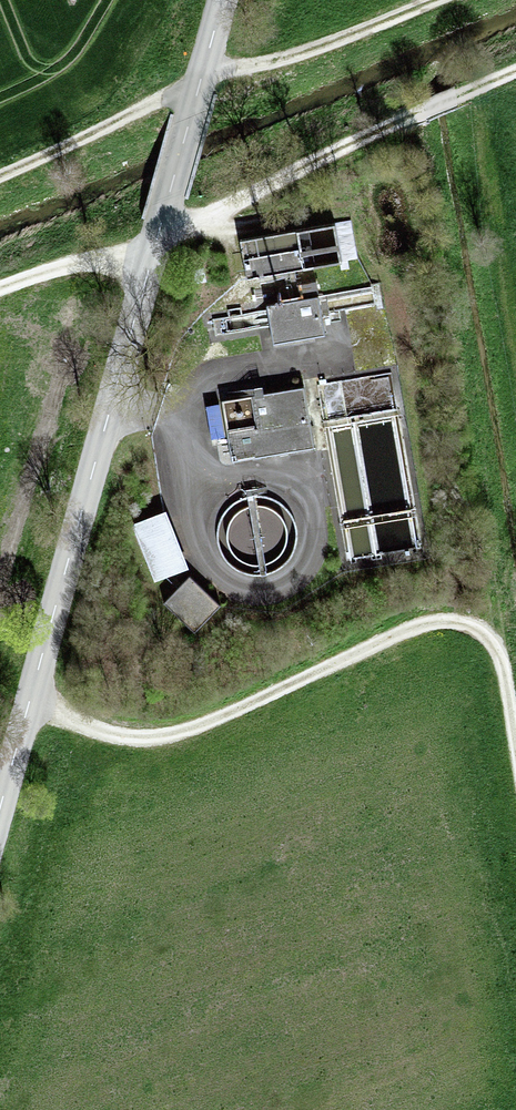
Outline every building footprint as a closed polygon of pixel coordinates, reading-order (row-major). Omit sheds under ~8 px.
[(360,257),(353,219),(336,222),(336,221),(242,238),(250,278),(360,257)] [(267,303),(275,342),(327,333),(318,279),(299,283),(301,294),(283,297),(283,300),(267,303)] [(319,385),(326,428),(402,416),(395,373),(319,385)] [(316,447),(306,385),(265,391),(264,386),(255,387),(256,393),(223,398),(223,401),(208,404),(214,444),(230,441),(233,461),(316,447)] [(133,522),(156,580),(190,567),(166,508),(133,522)] [(222,603),(190,573),(164,601),(196,631),(222,603)]
